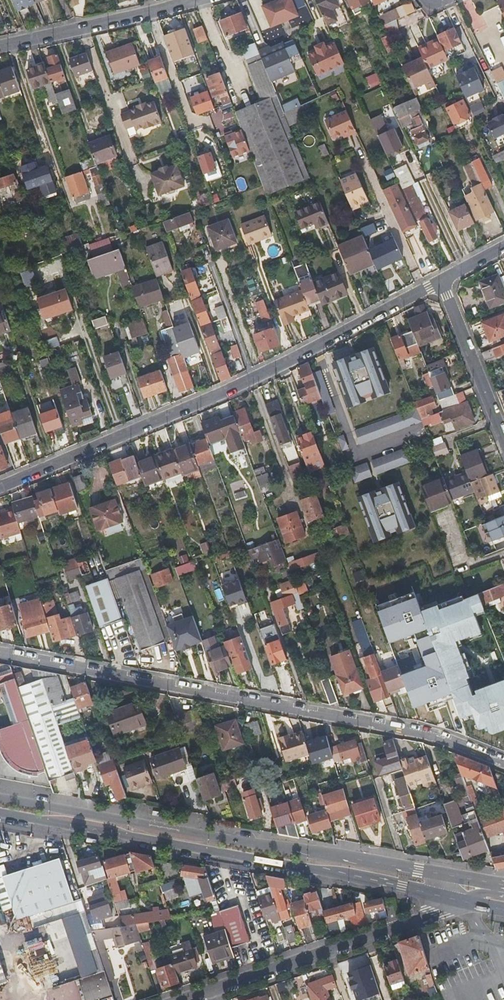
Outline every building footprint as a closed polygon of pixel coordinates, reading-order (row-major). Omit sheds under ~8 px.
[(34,2),(33,0),(11,0),(14,8),(26,3),(27,5),(34,2)] [(263,4),(273,26),(299,15),(292,0),(274,0),(263,4)] [(329,29),(346,21),(336,0),(315,0),(329,29)] [(370,0),(349,0),(355,13),(372,5),(370,0)] [(78,3),(71,6),(76,18),(82,15),(78,3)] [(382,26),(400,17),(395,8),(377,16),(382,26)] [(226,34),(245,26),(239,10),(220,18),(226,34)] [(207,38),(202,26),(194,29),(198,42),(207,38)] [(194,53),(184,27),(162,34),(172,61),(194,53)] [(387,37),(383,28),(378,31),(382,39),(387,37)] [(454,29),(438,37),(438,38),(447,57),(453,54),(451,48),(461,43),(454,29)] [(447,57),(438,38),(430,42),(433,48),(421,54),(422,57),(427,69),(449,60),(447,57)] [(257,51),(258,53),(263,66),(267,76),(292,65),(283,43),(282,41),(269,46),(257,51)] [(257,51),(253,42),(240,47),(245,58),(258,53),(257,51)] [(430,42),(418,48),(421,54),(433,48),(430,42)] [(139,62),(132,43),(107,52),(114,71),(139,62)] [(308,55),(318,76),(345,65),(343,62),(335,44),(326,47),(317,50),(317,51),(308,55)] [(490,65),(496,63),(492,52),(486,54),(490,65)] [(51,64),(46,66),(51,81),(59,79),(60,81),(66,79),(58,53),(48,56),(51,64)] [(95,76),(87,53),(68,59),(75,76),(78,75),(80,81),(95,76)] [(245,58),(249,70),(263,66),(258,53),(245,58)] [(173,91),(161,57),(147,62),(153,78),(159,95),(173,91)] [(422,57),(420,58),(431,81),(439,98),(440,98),(429,74),(427,69),(422,57)] [(431,81),(420,58),(414,60),(415,62),(410,64),(409,63),(401,66),(412,90),(431,81)] [(46,66),(44,63),(29,69),(35,87),(44,84),(51,81),(46,66)] [(263,66),(249,70),(261,100),(276,94),(267,76),(263,66)] [(469,71),(456,77),(466,98),(484,90),(474,66),(468,69),(469,71)] [(12,67),(0,70),(0,97),(21,91),(12,67)] [(226,88),(219,72),(206,78),(212,94),(221,90),(226,88)] [(380,80),(377,73),(366,78),(369,84),(380,80)] [(51,81),(44,84),(50,102),(57,100),(55,93),(51,81)] [(55,93),(57,100),(62,114),(77,108),(70,88),(55,93)] [(226,103),(230,101),(226,88),(221,90),(226,103)] [(318,98),(314,89),(293,97),(291,98),(295,107),(297,106),(306,102),(318,98)] [(214,107),(208,91),(193,97),(199,113),(208,109),(214,107)] [(288,125),(283,112),(276,94),(261,100),(234,110),(241,129),(248,150),(261,183),(265,193),(309,176),(288,125)] [(398,120),(421,109),(420,107),(415,97),(392,108),(398,120)] [(120,114),(125,128),(133,125),(135,129),(143,126),(144,128),(161,122),(153,101),(145,104),(144,103),(136,106),(136,108),(128,111),(120,114)] [(449,103),(444,106),(452,124),(470,115),(463,101),(456,104),(451,106),(449,103)] [(481,101),(471,106),(475,115),(485,110),(481,101)] [(306,102),(297,106),(295,107),(283,112),(288,125),(312,115),(306,102)] [(233,120),(229,108),(210,114),(214,126),(233,120)] [(418,114),(422,112),(421,109),(398,120),(402,128),(409,125),(417,144),(427,139),(420,124),(422,123),(418,114)] [(353,124),(347,111),(325,120),(333,138),(343,134),(355,129),(353,124)] [(488,124),(495,138),(503,134),(503,116),(488,124)] [(371,122),(385,152),(392,149),(400,145),(402,145),(395,131),(388,134),(381,118),(371,122)] [(232,156),(248,150),(241,129),(232,132),(232,130),(224,134),(232,156)] [(355,129),(343,134),(345,139),(357,133),(355,129)] [(88,141),(95,162),(117,154),(110,134),(88,141)] [(329,155),(324,144),(319,146),(323,157),(329,155)] [(496,163),(503,160),(503,151),(492,156),(496,163)] [(197,157),(203,173),(215,168),(209,153),(197,157)] [(478,160),(471,164),(484,191),(491,187),(478,160)] [(58,191),(49,165),(40,169),(37,161),(24,165),(32,187),(45,183),(49,194),(58,191)] [(151,174),(158,195),(166,192),(170,194),(175,192),(177,188),(184,185),(176,164),(168,168),(160,171),(151,174)] [(488,214),(493,211),(484,191),(471,164),(464,167),(480,201),(471,206),(477,219),(482,217),(488,214)] [(80,172),(81,176),(98,170),(97,166),(80,172)] [(402,191),(414,185),(406,167),(394,172),(398,181),(402,191)] [(80,172),(66,177),(74,197),(76,197),(77,202),(92,198),(89,192),(87,193),(81,176),(80,172)] [(0,178),(0,189),(17,183),(13,173),(0,178)] [(107,196),(99,173),(93,175),(101,198),(107,196)] [(357,174),(339,181),(350,207),(358,205),(359,207),(369,203),(357,174)] [(243,176),(235,180),(240,191),(248,188),(243,176)] [(401,230),(414,225),(395,182),(382,188),(401,230)] [(422,204),(426,202),(418,185),(403,192),(420,229),(423,227),(429,241),(438,238),(422,204)] [(194,192),(200,207),(214,202),(210,192),(200,196),(198,191),(194,192)] [(315,226),(327,222),(319,201),(294,211),(300,226),(314,221),(315,226)] [(458,231),(474,223),(466,205),(449,213),(458,231)] [(173,216),(162,220),(166,229),(191,220),(189,211),(173,216)] [(240,225),(241,227),(246,240),(247,244),(271,235),(264,216),(240,225)] [(236,243),(228,221),(208,228),(216,250),(236,243)] [(128,224),(130,231),(138,229),(135,222),(128,224)] [(401,230),(403,235),(416,230),(414,225),(401,230)] [(362,235),(366,244),(372,241),(366,226),(359,229),(362,235)] [(83,246),(79,233),(62,240),(66,252),(83,246)] [(343,261),(348,272),(373,262),(366,244),(362,235),(337,245),(343,261)] [(115,237),(109,239),(113,250),(119,248),(115,237)] [(89,247),(93,257),(113,250),(109,239),(89,245),(89,247)] [(395,240),(404,258),(405,258),(397,239),(395,240)] [(162,240),(146,246),(156,275),(173,268),(162,240)] [(383,267),(404,258),(395,240),(375,248),(383,267)] [(89,247),(84,249),(88,259),(93,257),(89,247)] [(88,259),(94,278),(103,274),(102,270),(116,266),(117,269),(124,289),(132,286),(119,248),(113,250),(93,257),(88,259)] [(301,291),(306,303),(319,298),(312,280),(306,263),(293,268),(301,291)] [(102,270),(103,274),(117,269),(116,266),(102,270)] [(194,267),(181,272),(190,295),(191,299),(200,296),(193,277),(196,275),(194,267)] [(319,298),(321,302),(345,292),(337,271),(312,280),(319,298)] [(503,276),(503,273),(496,276),(503,295),(503,276)] [(503,299),(503,295),(496,276),(495,275),(482,280),(486,292),(483,293),(489,306),(503,299)] [(164,300),(157,278),(133,287),(140,309),(164,300)] [(66,288),(56,292),(59,300),(63,312),(73,308),(66,288)] [(301,291),(276,301),(284,323),(293,319),(291,316),(290,314),(297,311),(298,313),(308,309),(306,303),(301,291)] [(59,300),(56,292),(38,298),(45,318),(63,312),(59,300)] [(200,296),(191,299),(201,325),(210,322),(200,296)] [(427,312),(424,303),(414,307),(417,316),(427,312)] [(173,326),(167,309),(163,310),(169,327),(171,327),(173,326)] [(215,312),(217,320),(219,319),(227,316),(224,309),(215,312)] [(4,310),(0,311),(0,333),(10,329),(4,310)] [(417,316),(407,319),(411,330),(416,342),(417,344),(440,335),(434,320),(431,322),(427,312),(417,316)] [(503,313),(482,321),(489,341),(503,335),(503,313)] [(107,324),(104,316),(91,320),(94,328),(107,324)] [(227,316),(219,319),(224,332),(231,329),(227,316)] [(132,338),(148,332),(144,320),(127,326),(132,338)] [(210,322),(201,325),(211,353),(220,349),(210,322)] [(175,329),(184,356),(199,350),(189,324),(175,329)] [(262,351),(281,344),(275,326),(255,334),(262,351)] [(171,327),(169,327),(165,329),(174,354),(180,352),(171,327)] [(411,330),(390,338),(398,358),(406,355),(403,347),(416,342),(411,330)] [(105,332),(98,334),(100,342),(108,340),(105,332)] [(57,337),(45,341),(48,349),(60,345),(57,337)] [(390,338),(389,337),(370,344),(376,360),(378,359),(385,357),(387,362),(398,358),(390,338)] [(237,343),(230,346),(234,357),(241,355),(237,343)] [(483,361),(503,352),(503,343),(479,352),(481,357),(483,361)] [(211,353),(221,379),(229,375),(220,349),(211,353)] [(112,377),(127,372),(119,350),(104,355),(112,377)] [(50,366),(48,358),(40,361),(43,369),(50,366)] [(171,365),(175,375),(188,370),(184,360),(171,365)] [(318,360),(309,363),(320,393),(330,389),(318,360)] [(438,360),(425,365),(428,373),(433,386),(438,399),(453,394),(451,387),(450,388),(443,371),(438,360)] [(320,393),(309,363),(298,367),(306,387),(297,390),(302,404),(321,396),(320,393)] [(76,370),(56,377),(65,405),(71,424),(93,416),(87,398),(82,400),(76,384),(80,382),(76,370)] [(138,377),(144,396),(168,388),(161,370),(138,377)] [(188,370),(175,375),(181,391),(194,386),(188,370)] [(433,386),(428,373),(421,375),(426,389),(433,386)] [(421,418),(423,425),(430,422),(431,425),(445,419),(451,417),(452,420),(455,428),(473,422),(466,401),(463,402),(459,392),(453,394),(438,399),(442,410),(429,415),(421,418)] [(328,413),(337,436),(342,434),(327,395),(321,397),(328,413)] [(431,396),(414,402),(421,418),(429,415),(427,409),(435,406),(431,396)] [(282,413),(277,399),(265,404),(280,446),(287,444),(286,441),(289,440),(284,427),(279,414),(282,413)] [(20,437),(37,431),(29,407),(11,413),(13,417),(20,437)] [(39,414),(46,432),(62,426),(59,416),(56,408),(39,414)] [(244,408),(233,411),(234,416),(243,440),(249,438),(250,440),(259,437),(256,429),(252,430),(244,408)] [(355,431),(361,445),(420,422),(415,408),(355,431)] [(211,420),(201,423),(207,439),(209,443),(226,438),(231,452),(245,447),(243,440),(234,416),(220,421),(213,424),(211,420)] [(20,437),(13,417),(0,421),(0,428),(6,443),(20,437)] [(313,458),(321,455),(311,428),(303,431),(295,433),(309,475),(318,471),(313,458)] [(444,432),(428,438),(429,441),(443,436),(446,435),(444,432)] [(343,450),(348,448),(344,436),(339,438),(343,450)] [(443,436),(429,441),(431,445),(444,440),(443,436)] [(207,439),(191,445),(198,464),(214,459),(209,443),(207,439)] [(444,440),(431,445),(434,454),(447,449),(444,440)] [(198,464),(191,445),(173,451),(181,473),(182,475),(191,471),(194,477),(201,475),(200,472),(198,464)] [(478,449),(489,474),(493,472),(482,447),(478,449)] [(403,449),(373,460),(378,474),(408,463),(403,449)] [(478,449),(460,455),(466,470),(471,481),(489,474),(478,449)] [(173,451),(173,450),(163,453),(163,455),(156,458),(164,479),(181,473),(173,451)] [(289,453),(283,455),(287,465),(293,463),(289,453)] [(136,462),(133,455),(108,464),(116,484),(141,476),(136,462)] [(156,458),(155,456),(136,462),(141,476),(146,491),(165,484),(164,479),(156,458)] [(214,459),(198,464),(200,472),(217,466),(214,459)] [(301,470),(298,462),(293,463),(287,465),(290,473),(301,470)] [(368,462),(352,469),(357,481),(373,475),(368,462)] [(254,470),(259,484),(269,481),(267,472),(264,473),(262,467),(254,470)] [(466,470),(443,478),(451,497),(473,489),(472,486),(471,481),(466,470)] [(472,486),(473,489),(479,504),(488,500),(486,496),(499,491),(492,473),(489,474),(471,481),(472,486)] [(86,488),(81,474),(72,477),(77,491),(86,488)] [(443,477),(421,485),(430,509),(452,500),(451,497),(443,478),(443,477)] [(49,488),(57,511),(58,514),(77,508),(68,482),(49,488)] [(361,523),(391,512),(382,487),(351,498),(361,523)] [(34,501),(39,516),(57,511),(49,488),(37,492),(39,499),(34,501)] [(324,514),(317,495),(302,500),(309,519),(324,514)] [(14,508),(19,525),(28,522),(27,520),(39,516),(34,501),(32,497),(13,503),(14,508)] [(218,520),(209,497),(201,500),(209,523),(218,520)] [(122,521),(114,499),(91,507),(98,528),(122,521)] [(192,526),(193,526),(199,523),(193,505),(184,508),(192,526)] [(14,508),(2,512),(1,509),(0,510),(0,536),(1,537),(21,532),(19,525),(14,508)] [(300,523),(299,519),(297,512),(278,519),(286,542),(305,535),(300,523)] [(309,519),(307,520),(309,527),(326,521),(324,514),(309,519)] [(482,530),(485,538),(503,530),(503,522),(482,530)] [(193,526),(203,553),(209,551),(204,536),(199,523),(193,526)] [(334,527),(338,538),(350,534),(348,528),(346,523),(334,527)] [(204,536),(209,551),(213,562),(221,560),(211,534),(204,536)] [(286,560),(278,539),(263,544),(247,550),(250,559),(257,557),(259,562),(269,558),(272,565),(286,560)] [(318,552),(335,546),(333,540),(316,546),(318,551),(318,552)] [(89,553),(86,545),(77,548),(80,555),(89,553)] [(308,554),(287,561),(289,569),(311,562),(308,554)] [(179,565),(190,562),(188,555),(177,557),(179,565)] [(217,572),(234,566),(230,556),(221,560),(213,562),(217,572)] [(143,562),(142,557),(135,560),(148,597),(164,641),(171,638),(166,625),(159,606),(143,562)] [(69,580),(82,577),(76,559),(74,559),(63,563),(69,580)] [(141,649),(164,641),(148,597),(135,560),(111,567),(121,595),(141,649)] [(196,560),(175,567),(178,575),(199,569),(196,560)] [(114,598),(121,595),(111,567),(105,569),(107,578),(112,591),(114,598)] [(173,581),(168,568),(152,574),(157,588),(173,581)] [(100,627),(122,619),(114,598),(112,591),(107,578),(86,585),(100,627)] [(229,606),(246,600),(239,579),(221,586),(229,606)] [(290,594),(297,592),(294,581),(281,586),(284,596),(290,594)] [(477,592),(484,608),(503,600),(503,582),(477,592)] [(295,608),(302,606),(297,592),(290,594),(293,603),(295,608)] [(68,593),(64,594),(71,616),(77,634),(77,636),(92,631),(87,613),(75,616),(68,593)] [(71,616),(64,594),(59,596),(66,618),(71,616)] [(269,602),(278,626),(287,623),(281,607),(293,603),(290,594),(284,596),(269,602)] [(11,603),(8,595),(1,597),(3,605),(11,603)] [(44,614),(46,619),(55,616),(53,611),(56,611),(53,601),(41,604),(44,614)] [(17,625),(14,616),(11,606),(11,603),(3,605),(0,606),(0,630),(17,625)] [(46,619),(44,614),(41,615),(30,619),(22,621),(27,636),(49,630),(46,620),(46,619)] [(55,616),(46,619),(46,620),(49,630),(52,642),(77,634),(71,616),(66,618),(61,619),(60,615),(55,616)] [(192,616),(166,625),(171,638),(175,650),(182,648),(183,650),(190,647),(189,645),(201,641),(192,616)] [(392,704),(389,694),(381,672),(370,641),(362,618),(352,622),(365,657),(360,659),(368,678),(365,679),(373,701),(381,698),(384,706),(392,704)] [(503,647),(503,623),(498,626),(498,627),(494,629),(501,648),(503,647)] [(219,634),(201,641),(205,652),(223,645),(222,643),(219,634)] [(238,674),(251,668),(244,649),(240,637),(222,643),(223,645),(224,649),(227,656),(231,654),(238,674)] [(272,664),(285,659),(279,640),(265,645),(272,664)] [(213,672),(231,666),(227,656),(224,649),(223,645),(205,652),(213,672)] [(346,648),(328,655),(335,675),(354,668),(346,648)] [(29,718),(23,701),(13,673),(10,666),(0,664),(0,691),(4,704),(12,724),(21,721),(29,718)] [(396,689),(406,685),(399,665),(381,672),(389,694),(397,691),(396,689)] [(361,687),(354,668),(335,675),(342,694),(361,687)] [(52,777),(61,774),(72,770),(65,748),(56,724),(45,693),(40,679),(37,671),(31,670),(35,682),(25,685),(21,671),(13,673),(23,701),(29,718),(43,762),(49,778),(52,777)] [(55,677),(40,679),(45,693),(60,688),(55,677)] [(327,704),(336,702),(328,678),(319,681),(327,704)] [(77,709),(93,704),(85,682),(69,687),(77,709)] [(137,700),(107,710),(114,731),(145,720),(137,700)] [(457,703),(445,706),(447,713),(453,711),(459,733),(465,731),(457,703)] [(34,757),(42,780),(49,778),(43,762),(29,718),(21,721),(25,734),(34,757)] [(243,744),(235,720),(213,727),(217,742),(221,741),(224,750),(243,744)] [(25,760),(34,757),(25,734),(21,721),(12,724),(15,734),(25,760)] [(244,725),(247,736),(260,731),(256,721),(244,725)] [(0,728),(0,736),(2,735),(12,765),(25,760),(15,734),(12,724),(0,728)] [(286,760),(309,754),(302,733),(289,737),(288,735),(279,738),(286,760)] [(73,772),(96,763),(88,741),(65,748),(72,770),(73,772)] [(355,741),(330,748),(334,762),(347,759),(348,763),(361,759),(363,763),(367,762),(361,743),(357,745),(355,741)] [(398,759),(392,741),(382,743),(389,764),(391,763),(394,771),(388,773),(391,781),(394,780),(403,805),(406,805),(407,811),(401,812),(404,820),(407,819),(416,843),(425,840),(418,821),(408,789),(399,762),(398,759)] [(497,788),(489,767),(457,754),(453,753),(461,776),(490,786),(497,788)] [(152,763),(159,783),(187,773),(180,754),(152,763)] [(428,786),(436,783),(427,756),(415,761),(414,758),(407,760),(399,762),(408,789),(416,786),(415,785),(421,784),(422,786),(428,786)] [(116,799),(126,796),(115,766),(114,763),(113,761),(98,767),(104,784),(110,782),(111,785),(109,786),(110,791),(112,791),(116,799)] [(152,785),(144,766),(125,773),(132,793),(152,785)] [(63,780),(75,776),(73,772),(72,770),(61,774),(63,780)] [(221,783),(232,779),(231,774),(219,777),(221,783)] [(199,784),(206,805),(221,800),(214,778),(199,784)] [(221,783),(224,792),(236,789),(232,779),(221,783)] [(469,785),(465,786),(470,801),(474,810),(478,809),(469,785)] [(501,802),(497,788),(490,786),(496,804),(501,802)] [(251,795),(240,798),(249,824),(259,820),(251,795)] [(328,820),(349,813),(343,795),(322,802),(326,814),(328,820)] [(288,804),(294,824),(305,820),(299,800),(288,804)] [(454,836),(462,858),(488,849),(483,837),(477,818),(474,810),(470,801),(464,802),(474,829),(454,836)] [(379,823),(372,802),(353,809),(359,830),(379,823)] [(455,803),(444,806),(452,828),(462,824),(455,803)] [(271,810),(279,836),(292,838),(298,840),(294,824),(288,804),(271,810)] [(503,808),(499,810),(481,816),(477,818),(483,837),(501,831),(503,841),(503,809),(503,808)] [(313,835),(331,829),(328,820),(326,814),(309,820),(313,835)] [(418,821),(425,840),(447,832),(441,814),(418,821)] [(154,866),(152,858),(150,854),(129,850),(101,859),(102,863),(107,877),(112,894),(116,907),(121,907),(133,902),(131,896),(130,897),(127,887),(120,890),(115,875),(136,868),(137,872),(154,866)] [(495,868),(503,868),(503,850),(493,854),(494,857),(491,858),(495,868)] [(107,877),(102,863),(100,863),(97,853),(78,859),(85,884),(107,877)] [(41,911),(65,903),(74,901),(60,857),(27,867),(32,884),(40,909),(41,911)] [(214,893),(206,867),(183,863),(182,874),(200,878),(206,895),(214,893)] [(32,884),(27,867),(2,875),(13,909),(15,917),(40,909),(32,884)] [(283,923),(288,939),(296,937),(280,885),(288,887),(285,877),(267,874),(272,892),(280,919),(282,923),(283,923)] [(159,880),(161,886),(174,882),(172,876),(159,880)] [(305,899),(312,923),(319,921),(317,916),(323,914),(321,906),(316,886),(302,889),(305,899)] [(92,915),(86,917),(90,929),(102,927),(121,925),(119,916),(118,911),(111,913),(104,892),(94,895),(95,896),(87,898),(92,915)] [(268,913),(270,918),(271,922),(280,919),(272,892),(258,897),(264,914),(268,913)] [(184,901),(188,914),(202,912),(197,896),(184,901)] [(351,923),(353,928),(358,926),(357,919),(352,899),(351,897),(338,901),(344,925),(351,923)] [(357,919),(364,917),(359,897),(352,899),(357,919)] [(367,911),(385,908),(383,898),(365,901),(367,911)] [(299,927),(312,923),(305,899),(292,902),(299,927)] [(44,921),(76,911),(84,909),(81,901),(65,906),(65,903),(41,911),(44,921)] [(330,934),(335,932),(334,928),(344,925),(338,901),(321,906),(323,914),(330,934)] [(163,918),(171,917),(168,908),(159,909),(159,905),(153,906),(153,910),(123,915),(119,916),(121,925),(136,923),(146,921),(159,919),(163,918)] [(220,911),(226,929),(232,947),(249,941),(237,905),(220,911)] [(9,932),(19,929),(16,919),(15,917),(13,909),(3,912),(9,932)] [(76,911),(96,973),(104,970),(90,929),(86,917),(85,914),(84,909),(76,911)] [(16,919),(19,929),(44,921),(41,911),(16,919)] [(39,991),(45,989),(77,979),(96,973),(76,911),(44,921),(19,929),(32,970),(39,991)] [(32,970),(19,929),(9,932),(3,912),(0,913),(0,980),(32,970)] [(357,919),(358,926),(368,923),(366,916),(364,917),(357,919)] [(148,928),(146,921),(136,923),(139,931),(148,928)] [(104,970),(105,976),(111,974),(99,937),(105,936),(108,946),(141,938),(139,931),(136,923),(121,925),(102,927),(90,929),(104,970)] [(226,958),(234,955),(232,947),(226,929),(202,937),(210,961),(225,956),(226,958)] [(425,970),(414,937),(394,944),(406,976),(425,970)] [(144,948),(151,970),(156,969),(149,947),(144,948)] [(172,963),(175,973),(196,966),(190,948),(170,955),(172,963)] [(400,980),(393,960),(387,962),(387,965),(380,967),(386,985),(400,980)] [(161,986),(178,981),(175,973),(172,963),(156,969),(161,986)] [(112,996),(105,976),(104,970),(96,973),(77,979),(85,999),(99,999),(112,996)] [(308,999),(323,999),(326,999),(323,988),(334,985),(330,975),(303,984),(308,999)] [(373,981),(364,983),(370,999),(379,999),(373,981)]
